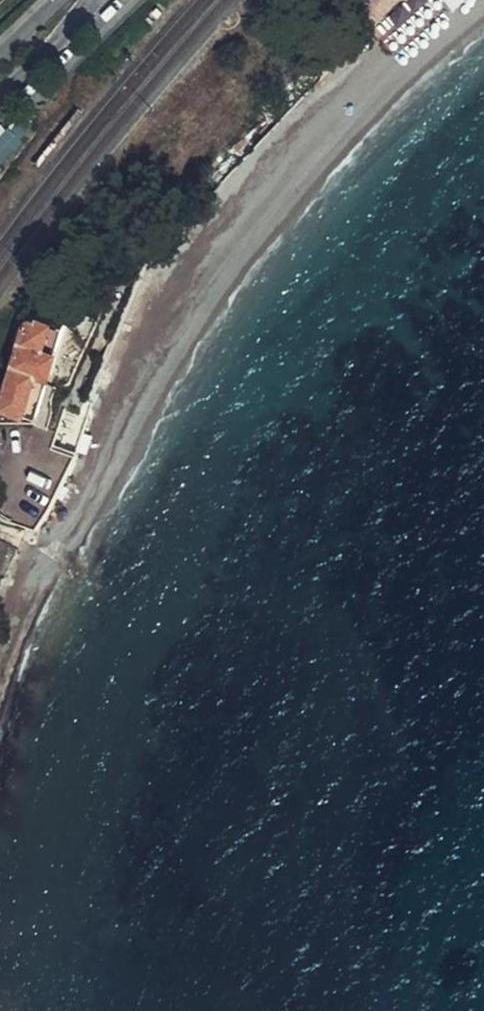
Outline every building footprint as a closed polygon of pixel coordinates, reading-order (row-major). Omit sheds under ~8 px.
[(51,313),(39,318),(29,316),(18,323),(15,325),(9,357),(12,358),(6,376),(5,382),(7,383),(3,394),(2,402),(23,408),(32,381),(44,385),(65,323),(50,320),(51,313)] [(35,411),(44,385),(32,381),(23,408),(35,411)] [(66,453),(6,435),(0,447),(0,515),(1,516),(35,524),(54,496),(74,455),(66,453)]
